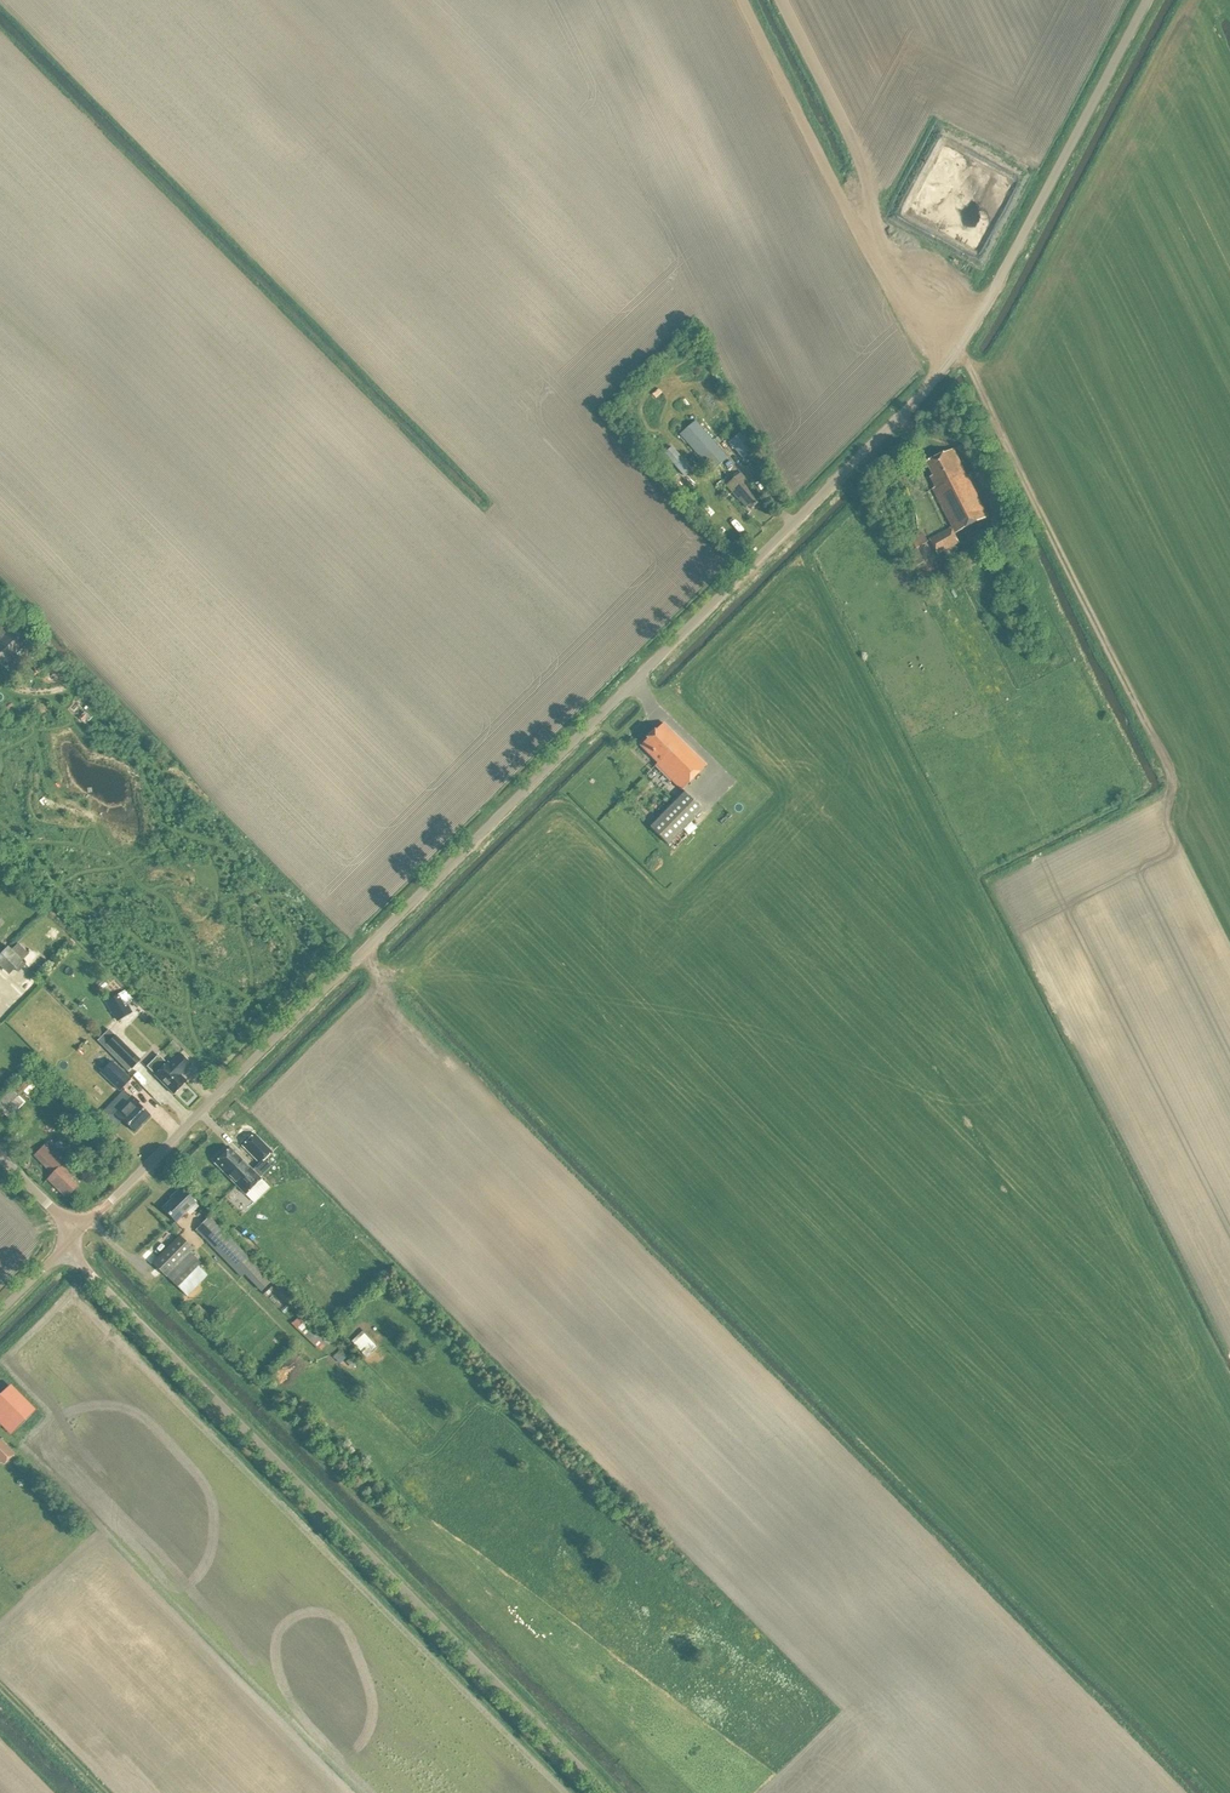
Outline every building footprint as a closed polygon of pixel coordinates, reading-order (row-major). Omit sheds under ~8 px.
[(712,472),(728,459),(695,422),(680,435),(712,472)] [(728,444),(743,461),(755,450),(741,433),(728,444)] [(675,447),(666,456),(688,478),(697,470),(675,447)] [(956,534),(989,518),(954,450),(927,463),(934,477),(931,478),(936,488),(933,490),(956,534)] [(751,509),(759,502),(749,490),(752,488),(740,474),(725,486),(737,499),(738,499),(746,508),(748,506),(751,509)] [(951,528),(930,540),(938,555),(959,543),(951,528)] [(916,549),(928,542),(923,533),(911,540),(916,549)] [(922,558),(917,549),(907,554),(912,563),(922,558)] [(30,642),(14,626),(5,634),(0,629),(0,665),(3,667),(30,642)] [(681,791),(706,766),(663,724),(641,746),(651,756),(650,757),(657,764),(655,766),(681,791)] [(668,846),(702,812),(684,793),(650,828),(668,846)] [(15,967),(19,970),(27,963),(9,944),(0,953),(0,965),(8,973),(15,967)] [(133,1013),(130,1002),(133,1001),(129,990),(107,997),(114,1019),(133,1013)] [(132,1070),(141,1061),(116,1035),(106,1045),(132,1070)] [(174,1097),(188,1083),(181,1076),(184,1073),(185,1073),(192,1067),(180,1055),(170,1065),(168,1063),(154,1077),(174,1097)] [(100,1074),(119,1092),(131,1080),(111,1061),(100,1074)] [(119,1121),(131,1132),(147,1116),(135,1105),(136,1103),(129,1096),(110,1115),(118,1122),(119,1121)] [(242,1146),(260,1164),(272,1152),(254,1134),(242,1146)] [(117,1146),(122,1142),(116,1136),(111,1140),(117,1146)] [(72,1177),(63,1166),(66,1162),(70,1158),(64,1152),(60,1156),(47,1143),(34,1156),(52,1175),(48,1180),(64,1196),(66,1193),(69,1196),(78,1187),(70,1179),(72,1177)] [(215,1165),(246,1196),(262,1179),(230,1148),(215,1165)] [(277,1165),(290,1173),(294,1165),(282,1157),(277,1165)] [(176,1223),(196,1204),(181,1188),(175,1194),(176,1196),(162,1209),(176,1223)] [(240,1278),(254,1264),(211,1220),(197,1234),(240,1278)] [(180,1237),(152,1264),(165,1277),(193,1249),(180,1237)] [(190,1254),(166,1278),(178,1289),(178,1288),(187,1297),(206,1278),(197,1269),(201,1264),(190,1254)] [(367,1355),(377,1345),(365,1332),(354,1342),(367,1355)] [(6,1390),(0,1396),(0,1425),(11,1436),(31,1416),(6,1390)] [(0,1440),(0,1459),(4,1464),(15,1454),(0,1439),(0,1440)]
